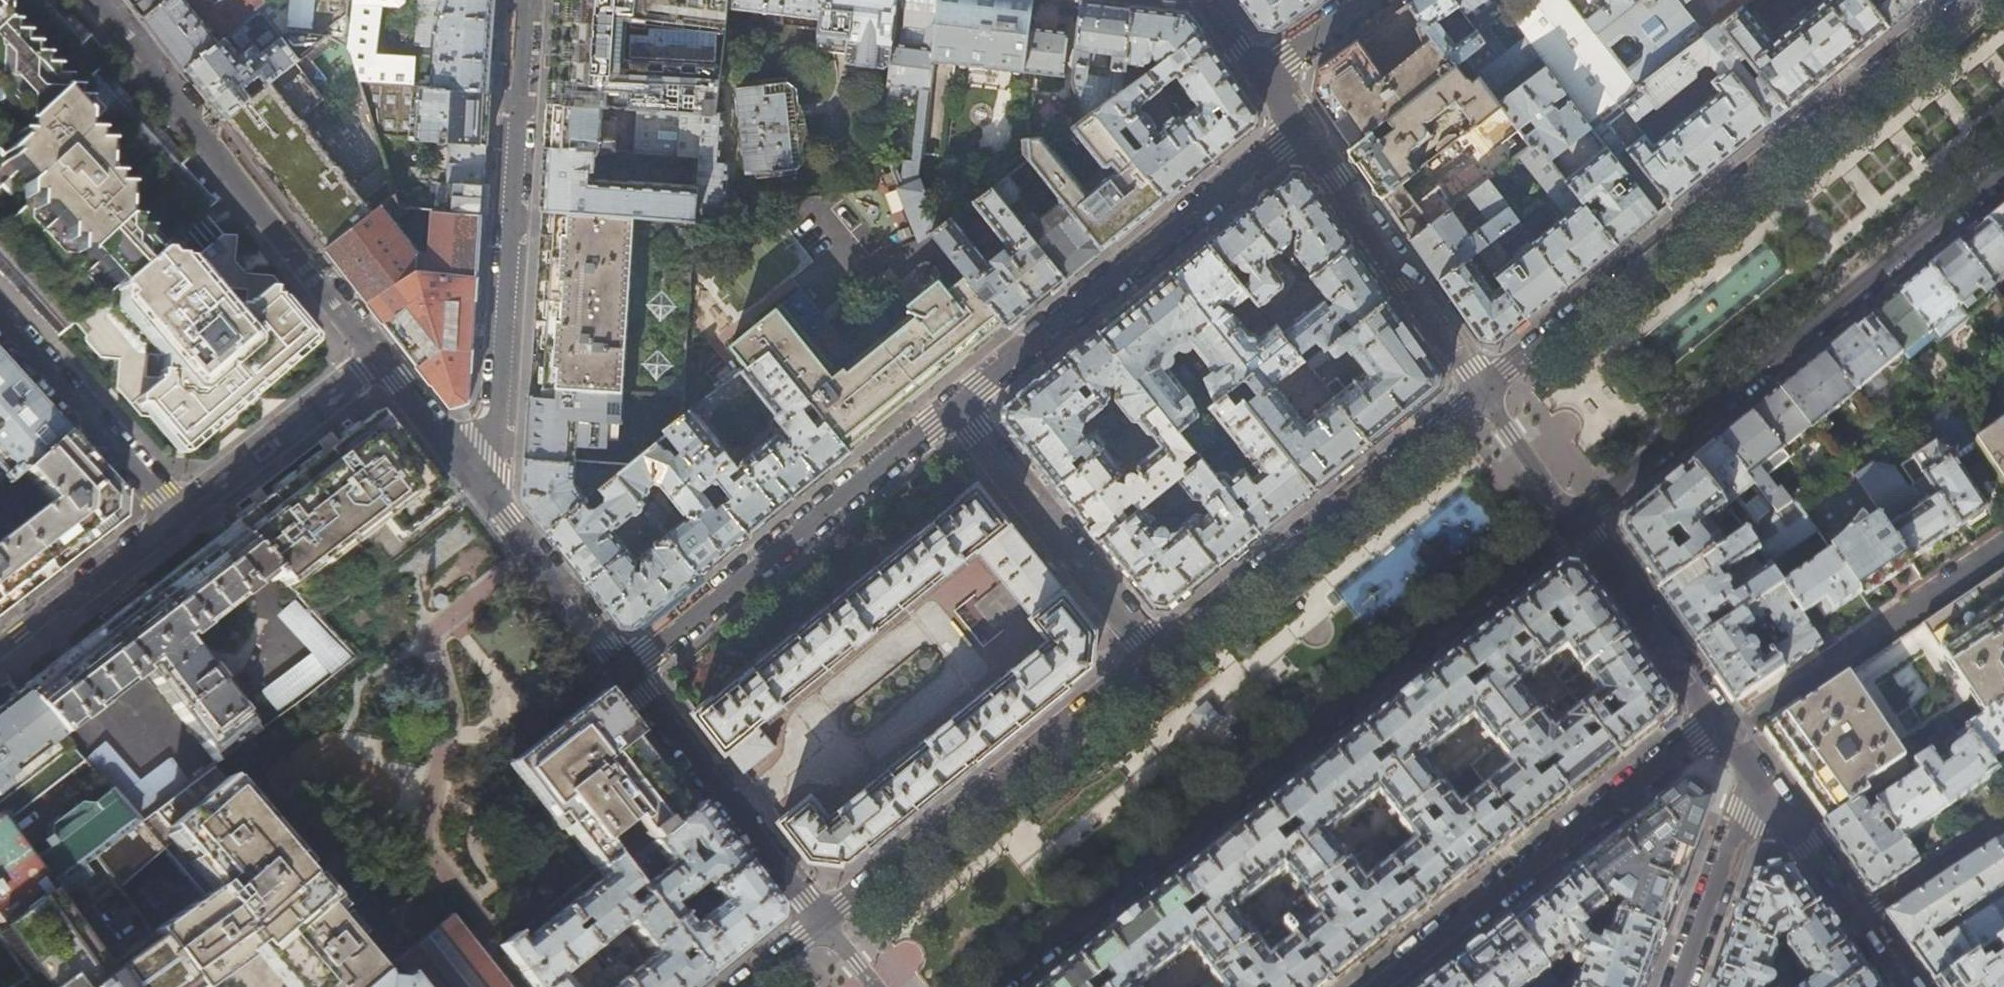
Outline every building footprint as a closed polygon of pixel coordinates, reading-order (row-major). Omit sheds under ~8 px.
[(74,322),(176,234),(218,199),(213,193),(209,197),(180,166),(188,159),(169,139),(163,132),(148,116),(126,92),(119,85),(101,65),(76,88),(63,88),(63,79),(63,77),(53,77),(53,68),(56,68),(91,35),(58,0),(0,0),(0,99),(23,124),(23,133),(18,133),(17,140),(4,153),(8,158),(6,160),(7,162),(16,171),(27,182),(24,185),(23,207),(0,228),(0,274),(57,336),(74,322)] [(146,17),(167,0),(133,0),(146,17)] [(268,3),(264,0),(167,0),(146,17),(165,41),(187,69),(260,9),(268,3)] [(273,0),(271,0),(268,3),(260,9),(266,17),(273,12),(276,4),(273,0)] [(314,28),(313,33),(327,35),(350,38),(354,0),(317,0),(314,28)] [(350,38),(348,48),(359,80),(414,84),(416,58),(376,55),(382,5),(401,6),(406,2),(406,0),(354,0),(350,38)] [(437,48),(440,0),(418,0),(415,46),(437,48)] [(496,0),(440,0),(437,48),(434,86),(490,90),(491,62),(495,4),(496,0)] [(555,1),(553,46),(549,101),(604,104),(607,104),(609,93),(615,93),(615,89),(622,90),(621,105),(638,106),(702,110),(714,111),(717,91),(718,84),(720,66),(618,59),(621,6),(628,6),(628,0),(556,0),(555,1)] [(729,0),(636,0),(635,12),(640,17),(725,28),(728,6),(729,0)] [(728,6),(752,10),(750,20),(782,25),(783,14),(819,18),(821,0),(729,0),(728,6)] [(819,18),(815,51),(890,61),(897,0),(821,0),(819,18)] [(890,61),(887,84),(928,89),(932,60),(939,0),(897,0),(890,61)] [(932,60),(1023,70),(1029,26),(1032,0),(939,0),(932,60)] [(1122,91),(1132,6),(1105,2),(1085,0),(1081,0),(1072,82),(1081,120),(1096,109),(1122,91)] [(1242,1),(1250,13),(1260,27),(1275,30),(1313,3),(1317,0),(1243,0),(1242,1)] [(1407,4),(1454,65),(1456,64),(1464,57),(1485,40),(1476,29),(1455,44),(1438,20),(1458,5),(1455,0),(1404,0),(1407,4)] [(1458,5),(1464,12),(1470,21),(1476,29),(1485,40),(1464,57),(1478,76),(1492,94),(1540,56),(1498,0),(1455,0),(1458,5)] [(1540,56),(1546,64),(1567,91),(1572,99),(1593,126),(1607,145),(1617,136),(1600,115),(1638,85),(1595,31),(1586,19),(1571,0),(1533,0),(1532,7),(1523,14),(1513,0),(1498,0),(1540,56)] [(1605,5),(1586,19),(1595,31),(1635,0),(1605,0),(1605,5)] [(1595,31),(1638,85),(1703,35),(1771,120),(1779,113),(1786,108),(1767,84),(1758,72),(1718,23),(1744,3),(1747,0),(1635,0),(1595,31)] [(1888,26),(1866,0),(1825,0),(1772,40),(1744,3),(1718,23),(1758,72),(1767,65),(1776,77),(1767,84),(1786,108),(1835,68),(1888,26)] [(1755,9),(1766,0),(1748,0),(1755,9)] [(1888,26),(1914,5),(1920,0),(1866,0),(1888,26)] [(1454,65),(1407,4),(1406,4),(1318,67),(1313,93),(1336,126),(1351,146),(1351,147),(1454,65)] [(1160,9),(1132,6),(1122,91),(1148,71),(1153,68),(1148,62),(1149,61),(1150,60),(1151,59),(1151,58),(1151,56),(1151,55),(1158,64),(1203,31),(1194,21),(1186,12),(1160,9)] [(266,17),(260,9),(187,69),(204,91),(225,118),(252,96),(246,88),(262,75),(268,84),(300,59),(290,47),(266,17)] [(1465,24),(1470,21),(1464,12),(1459,16),(1465,24)] [(1043,28),(1029,26),(1023,70),(1063,75),(1068,31),(1043,28)] [(1231,72),(1203,31),(1158,64),(1153,68),(1148,71),(1160,87),(1176,76),(1182,84),(1178,88),(1188,101),(1192,98),(1198,106),(1181,119),(1213,159),(1235,141),(1256,124),(1258,109),(1231,72)] [(1721,160),(1771,120),(1703,35),(1638,85),(1600,115),(1617,136),(1695,76),(1694,70),(1704,62),(1710,64),(1718,75),(1709,82),(1718,92),(1653,145),(1644,134),(1627,148),(1669,202),(1690,185),(1721,160)] [(320,67),(308,52),(300,59),(268,84),(252,96),(225,118),(293,205),(327,248),(396,197),(390,179),(390,178),(363,198),(299,115),(324,95),(309,75),(320,67)] [(1456,64),(1454,65),(1351,147),(1347,150),(1359,167),(1381,198),(1401,181),(1420,167),(1410,154),(1422,146),(1421,144),(1435,134),(1427,124),(1451,105),(1462,106),(1476,124),(1500,105),(1498,101),(1492,94),(1478,76),(1473,81),(1473,80),(1472,80),(1471,79),(1470,78),(1469,78),(1468,78),(1467,78),(1466,78),(1456,64)] [(1552,102),(1567,91),(1546,64),(1498,101),(1500,105),(1518,129),(1530,119),(1536,127),(1524,136),(1532,146),(1536,142),(1550,160),(1593,126),(1572,99),(1558,110),(1552,102)] [(1139,105),(1161,88),(1160,87),(1148,71),(1122,91),(1096,109),(1165,197),(1188,179),(1213,159),(1181,119),(1178,116),(1157,133),(1155,130),(1156,129),(1156,127),(1156,126),(1156,125),(1155,124),(1146,113),(1145,112),(1143,111),(1142,111),(1141,111),(1140,111),(1139,105)] [(414,84),(359,80),(377,137),(437,140),(486,144),(489,105),(490,90),(434,86),(414,84)] [(787,86),(735,91),(743,171),(795,166),(800,160),(794,91),(787,86)] [(603,120),(604,104),(549,101),(548,113),(546,146),(597,150),(616,151),(617,137),(616,137),(617,122),(603,120)] [(1500,105),(1476,124),(1463,133),(1482,157),(1483,156),(1496,173),(1520,155),(1532,146),(1524,136),(1518,129),(1500,105)] [(699,157),(702,110),(638,106),(635,153),(699,157)] [(1096,109),(1081,120),(1081,122),(1074,127),(1105,165),(1109,166),(1112,163),(1118,170),(1087,194),(1042,138),(1029,138),(1031,157),(1063,199),(1102,248),(1135,222),(1165,197),(1096,109)] [(723,112),(714,111),(702,110),(699,157),(697,187),(695,210),(724,206),(726,162),(719,162),(723,112)] [(1438,148),(1440,151),(1459,137),(1457,135),(1450,135),(1440,142),(1438,148)] [(484,171),(486,144),(437,140),(434,169),(425,168),(424,181),(444,182),(484,185),(484,184),(484,171)] [(1532,146),(1520,155),(1567,215),(1553,227),(1541,210),(1521,225),(1534,243),(1566,285),(1600,258),(1617,244),(1592,214),(1586,206),(1565,179),(1550,160),(1536,142),(1532,146)] [(1607,145),(1565,179),(1586,206),(1596,199),(1601,206),(1592,214),(1617,244),(1645,221),(1657,212),(1607,145)] [(596,165),(597,150),(546,146),(545,160),(543,195),(542,209),(695,220),(695,210),(697,187),(586,179),(587,169),(590,170),(596,165)] [(918,175),(920,160),(905,159),(901,182),(903,184),(896,187),(916,242),(933,229),(938,226),(918,175)] [(1020,191),(1008,174),(993,185),(1066,277),(1078,268),(1102,248),(1063,199),(1039,218),(1037,215),(1036,214),(1036,213),(1035,213),(1033,213),(1032,213),(1031,213),(1030,214),(1029,214),(1029,215),(1027,216),(1015,201),(1017,199),(1018,198),(1018,196),(1018,195),(1018,194),(1018,193),(1020,191)] [(1269,191),(1246,210),(1280,250),(1289,242),(1291,228),(1292,228),(1294,228),(1295,228),(1297,228),(1296,252),(1312,274),(1352,243),(1317,194),(1305,176),(1290,174),(1269,191)] [(1469,237),(1449,209),(1410,239),(1456,305),(1481,340),(1496,342),(1510,330),(1526,317),(1502,286),(1493,292),(1489,286),(1498,280),(1477,252),(1495,238),(1518,221),(1488,180),(1469,194),(1489,222),(1469,237)] [(1401,181),(1381,198),(1391,213),(1410,239),(1449,209),(1465,197),(1458,187),(1448,195),(1445,190),(1438,188),(1418,203),(1401,181)] [(489,185),(484,185),(444,182),(444,188),(435,187),(434,200),(415,198),(414,207),(482,212),(487,213),(488,194),(489,185)] [(966,205),(949,218),(938,226),(933,229),(968,274),(1005,321),(1008,325),(1029,308),(1066,277),(993,185),(966,205)] [(482,213),(482,212),(414,207),(399,206),(396,197),(327,248),(388,326),(451,407),(469,401),(476,304),(481,227),(482,213)] [(1988,221),(2003,241),(2003,208),(1988,221)] [(682,394),(695,220),(542,209),(539,251),(535,309),(532,360),(530,384),(682,394)] [(1227,225),(1208,240),(1229,267),(1238,261),(1239,263),(1240,264),(1242,266),(1243,267),(1245,267),(1245,268),(1248,268),(1249,268),(1251,268),(1253,268),(1254,267),(1253,278),(1244,285),(1260,305),(1284,285),(1285,283),(1269,263),(1270,258),(1280,250),(1246,210),(1227,225)] [(1958,245),(1990,285),(2002,274),(2003,276),(2003,241),(1988,221),(1973,233),(1958,245)] [(176,234),(74,322),(75,323),(85,335),(85,341),(99,358),(118,360),(116,389),(139,416),(155,418),(181,448),(190,441),(190,436),(195,436),(209,424),(213,425),(214,420),(224,412),(241,397),(246,397),(248,391),(253,387),(258,387),(259,382),(263,379),(268,379),(268,374),(276,367),(281,367),(282,362),(295,350),(296,345),(301,346),(309,339),(283,308),(284,293),(271,277),(243,275),(236,267),(232,262),(234,236),(221,235),(196,256),(177,235),(176,234)] [(1501,247),(1495,238),(1477,252),(1498,280),(1502,286),(1526,317),(1539,307),(1566,285),(1534,243),(1529,247),(1527,245),(1507,261),(1498,249),(1501,247)] [(1244,285),(1229,267),(1208,240),(1196,249),(1171,270),(1251,372),(1288,342),(1282,334),(1276,326),(1259,339),(1256,334),(1249,334),(1233,313),(1221,304),(1225,300),(1231,303),(1233,302),(1236,305),(1243,299),(1248,305),(1248,310),(1253,316),(1257,317),(1265,311),(1260,305),(1244,285)] [(1370,269),(1352,243),(1312,274),(1310,276),(1327,296),(1329,299),(1331,299),(1346,318),(1352,326),(1389,296),(1370,269)] [(1944,256),(1928,269),(1965,314),(1968,317),(1985,304),(1978,295),(1990,285),(1958,245),(1944,256)] [(961,357),(1005,321),(968,274),(949,289),(929,266),(911,280),(922,294),(911,303),(916,310),(839,373),(784,303),(733,343),(749,366),(770,351),(811,402),(821,414),(848,447),(869,431),(961,357)] [(1913,282),(1897,295),(1930,334),(1935,339),(1965,314),(1928,269),(1913,282)] [(1156,282),(1098,329),(1159,403),(1180,430),(1199,414),(1193,398),(1167,367),(1168,366),(1169,366),(1170,366),(1171,365),(1172,364),(1173,363),(1174,362),(1174,360),(1174,359),(1174,358),(1174,357),(1174,355),(1172,353),(1171,352),(1170,351),(1168,350),(1167,350),(1178,342),(1181,348),(1186,350),(1187,350),(1188,350),(1191,349),(1193,348),(1194,347),(1195,346),(1210,364),(1209,365),(1214,371),(1205,378),(1216,401),(1235,385),(1246,376),(1251,372),(1171,270),(1156,282)] [(1874,314),(1870,317),(1902,357),(1930,334),(1897,295),(1874,314)] [(1338,324),(1346,318),(1331,299),(1329,299),(1327,296),(1324,299),(1325,300),(1282,334),(1288,342),(1299,355),(1317,341),(1323,350),(1344,332),(1338,324)] [(1418,336),(1389,296),(1352,326),(1344,332),(1323,350),(1306,364),(1312,371),(1334,355),(1335,356),(1338,354),(1357,379),(1345,388),(1336,377),(1324,386),(1334,398),(1371,443),(1441,387),(1443,372),(1418,336)] [(1855,329),(1894,376),(1908,365),(1902,357),(1870,317),(1862,323),(1855,329)] [(1075,347),(1066,355),(1106,404),(1107,402),(1106,401),(1111,396),(1112,389),(1116,386),(1119,390),(1117,392),(1116,398),(1135,422),(1138,420),(1159,403),(1098,329),(1075,347)] [(1894,376),(1855,329),(1831,348),(1825,354),(1857,394),(1867,386),(1873,393),(1894,376)] [(1304,361),(1299,355),(1288,342),(1251,372),(1246,376),(1258,391),(1247,400),(1316,487),(1330,474),(1371,443),(1334,398),(1304,423),(1274,385),(1304,361)] [(749,366),(724,384),(731,394),(742,386),(739,380),(747,374),(776,412),(775,416),(788,431),(783,435),(775,435),(768,441),(786,462),(786,470),(779,476),(795,496),(835,463),(851,451),(848,447),(821,414),(815,418),(805,406),(811,402),(770,351),(749,366)] [(1792,381),(1780,390),(1811,428),(1812,429),(1857,394),(1825,354),(1810,366),(1792,381)] [(1083,422),(1106,404),(1066,355),(1036,379),(1005,404),(1003,419),(1020,439),(1056,484),(1103,448),(1106,445),(1098,433),(1092,433),(1087,436),(1082,431),(1083,422)] [(12,469),(3,477),(8,483),(23,470),(64,433),(15,378),(0,362),(0,455),(12,469)] [(1996,367),(2003,379),(2003,362),(1996,367)] [(681,416),(682,394),(530,384),(527,428),(526,456),(576,459),(592,460),(631,463),(657,441),(669,432),(664,427),(681,416)] [(709,410),(731,394),(724,384),(681,416),(664,427),(669,432),(683,450),(709,482),(713,479),(717,482),(719,483),(721,481),(728,488),(726,489),(725,493),(727,495),(722,498),(725,502),(750,532),(765,520),(795,496),(779,476),(786,470),(786,462),(768,441),(740,463),(698,411),(706,406),(709,410)] [(1247,400),(1235,385),(1216,401),(1209,406),(1260,470),(1252,476),(1245,468),(1238,467),(1230,474),(1225,469),(1221,469),(1219,470),(1215,464),(1232,451),(1227,446),(1206,463),(1235,498),(1242,492),(1250,503),(1243,509),(1261,531),(1289,509),(1316,487),(1247,400)] [(1775,394),(1751,414),(1782,451),(1811,428),(1780,390),(1775,394)] [(1924,415),(1938,436),(1959,422),(1945,401),(1924,415)] [(1159,403),(1138,420),(1147,433),(1152,433),(1161,445),(1138,463),(1137,469),(1140,473),(1137,475),(1136,474),(1135,474),(1133,474),(1132,474),(1131,474),(1130,474),(1129,475),(1128,476),(1127,477),(1126,478),(1122,472),(1123,472),(1122,470),(1120,471),(1103,448),(1056,484),(1088,524),(1100,539),(1143,504),(1151,498),(1160,490),(1169,483),(1177,477),(1202,457),(1180,430),(1159,403)] [(232,526),(273,572),(286,587),(376,516),(392,536),(442,498),(408,453),(376,411),(351,430),(337,440),(275,489),(251,507),(229,523),(232,526)] [(1736,426),(1719,441),(1753,484),(1777,514),(1791,504),(1780,489),(1777,492),(1759,469),(1782,451),(1751,414),(1736,426)] [(1975,445),(2003,488),(2003,425),(1975,445)] [(64,433),(23,470),(51,501),(0,540),(0,612),(14,602),(44,579),(88,545),(111,527),(115,487),(79,448),(64,433)] [(663,449),(657,441),(631,463),(619,472),(640,498),(649,490),(649,485),(655,480),(662,482),(685,512),(692,513),(691,518),(687,518),(668,532),(701,572),(735,544),(750,532),(725,502),(718,508),(702,489),(710,483),(709,482),(683,450),(675,457),(674,455),(674,454),(673,453),(672,451),(670,450),(669,450),(668,449),(666,449),(665,449),(663,449)] [(1690,464),(1691,465),(1726,508),(1753,484),(1719,441),(1705,451),(1690,464)] [(1900,468),(1900,469),(1912,487),(1926,478),(1959,528),(1971,521),(1987,510),(1951,460),(1953,459),(1954,452),(1950,446),(1943,445),(1937,449),(1934,445),(1900,468)] [(575,475),(576,459),(526,456),(523,498),(532,509),(548,530),(619,472),(631,463),(592,460),(590,483),(583,489),(579,485),(575,475)] [(1206,463),(1202,457),(1177,477),(1192,496),(1201,497),(1210,510),(1202,516),(1201,514),(1195,513),(1193,515),(1169,483),(1160,490),(1175,508),(1179,505),(1189,518),(1185,521),(1220,565),(1234,553),(1261,531),(1243,509),(1235,498),(1206,463)] [(1707,524),(1726,508),(1691,465),(1655,494),(1621,521),(1619,536),(1638,563),(1659,593),(1680,578),(1699,566),(1726,548),(1707,524)] [(1854,479),(1879,517),(1910,562),(1932,547),(1959,528),(1926,478),(1912,487),(1900,469),(1895,472),(1893,470),(1872,466),(1854,479)] [(661,523),(640,498),(619,472),(548,530),(561,547),(588,580),(628,549),(614,530),(641,508),(657,527),(661,523)] [(1807,482),(1813,489),(1827,480),(1820,472),(1807,482)] [(977,549),(1010,522),(977,482),(959,497),(960,498),(886,558),(797,630),(715,696),(714,695),(695,710),(744,771),(775,746),(757,724),(976,548),(977,549)] [(1160,490),(1151,498),(1164,517),(1175,508),(1160,490)] [(1791,504),(1777,514),(1747,534),(1746,534),(1759,552),(1771,570),(1773,573),(1778,569),(1774,563),(1818,533),(1796,501),(1791,504)] [(1154,518),(1143,504),(1100,539),(1129,574),(1153,605),(1168,606),(1220,565),(1185,521),(1177,528),(1169,530),(1168,529),(1167,528),(1165,527),(1162,526),(1161,526),(1159,526),(1157,526),(1156,527),(1151,521),(1154,518)] [(1830,550),(1832,554),(1860,595),(1884,579),(1910,562),(1879,517),(1830,550)] [(1064,589),(1010,522),(977,549),(1001,580),(976,600),(971,604),(990,628),(995,624),(1021,604),(1030,616),(1064,589)] [(668,532),(661,523),(657,527),(664,536),(643,552),(642,568),(637,569),(636,558),(628,549),(588,580),(609,608),(621,623),(636,625),(667,599),(701,572),(668,532)] [(178,646),(273,572),(232,526),(231,527),(203,548),(123,610),(46,669),(19,690),(60,737),(139,676),(214,764),(253,734),(210,684),(215,680),(207,670),(202,674),(178,646)] [(1746,534),(1726,548),(1699,566),(1704,574),(1686,587),(1680,578),(1659,593),(1678,619),(1696,645),(1716,632),(1711,624),(1730,612),(1735,620),(1744,613),(1783,588),(1773,573),(1771,570),(1734,595),(1732,592),(1732,591),(1733,590),(1733,589),(1733,587),(1733,586),(1733,585),(1732,583),(1731,582),(1730,582),(1729,581),(1728,580),(1726,580),(1725,580),(1724,580),(1722,577),(1759,552),(1746,534)] [(1796,579),(1783,588),(1803,617),(1817,608),(1824,618),(1832,613),(1833,613),(1840,609),(1860,595),(1832,554),(1796,578),(1796,579)] [(486,571),(479,562),(472,567),(479,576),(486,571)] [(1630,638),(1605,601),(1581,568),(1566,566),(1535,591),(1506,614),(1525,638),(1532,647),(1546,665),(1568,649),(1583,671),(1630,638)] [(1923,624),(1984,716),(2003,702),(2003,570),(1923,624)] [(1803,617),(1783,588),(1744,613),(1755,628),(1769,647),(1786,670),(1803,658),(1823,645),(1803,617)] [(1064,589),(1030,616),(1047,637),(830,813),(814,794),(781,819),(811,858),(843,861),(843,860),(851,861),(871,845),(872,845),(1071,685),(1070,684),(1090,668),(1091,660),(1092,660),(1096,628),(1064,589)] [(273,613),(294,642),(274,657),(275,657),(247,677),(275,715),(347,662),(297,595),(273,613)] [(1755,628),(1744,613),(1735,620),(1716,632),(1696,645),(1717,675),(1737,703),(1786,670),(1769,647),(1765,649),(1765,655),(1769,661),(1765,665),(1758,655),(1759,652),(1754,644),(1750,645),(1744,636),(1755,628)] [(1515,646),(1525,638),(1506,614),(1482,634),(1457,654),(1476,677),(1484,671),(1491,679),(1483,686),(1516,728),(1520,732),(1541,715),(1516,685),(1529,674),(1532,677),(1546,665),(1532,647),(1522,655),(1515,646)] [(1675,702),(1652,669),(1630,638),(1583,671),(1599,693),(1580,708),(1620,758),(1649,736),(1673,717),(1675,702)] [(1467,684),(1476,677),(1457,654),(1410,692),(1363,729),(1382,753),(1391,746),(1398,755),(1389,762),(1423,804),(1444,787),(1422,759),(1473,718),(1496,745),(1516,728),(1483,686),(1474,693),(1467,684)] [(1849,674),(1804,705),(1773,726),(1764,732),(1792,772),(1814,804),(1828,823),(1870,794),(1916,762),(1931,752),(1942,745),(1957,734),(1943,712),(1896,745),(1849,674)] [(13,801),(32,786),(40,780),(46,775),(74,753),(60,737),(19,690),(0,705),(0,811),(13,801)] [(1768,719),(1773,726),(1804,705),(1799,698),(1768,719)] [(619,868),(689,812),(625,733),(599,701),(514,769),(596,870),(611,858),(619,868)] [(1984,716),(1966,728),(1990,763),(2003,754),(2003,702),(1984,716)] [(1191,718),(1204,734),(1220,721),(1207,705),(1191,718)] [(1555,732),(1541,715),(1520,732),(1546,766),(1555,759),(1561,767),(1553,774),(1571,797),(1596,777),(1620,758),(1580,708),(1566,719),(1568,722),(1555,732)] [(1546,766),(1520,732),(1516,728),(1496,745),(1505,756),(1500,760),(1507,769),(1485,786),(1499,804),(1508,797),(1514,804),(1505,812),(1523,834),(1548,815),(1571,797),(1553,774),(1541,783),(1535,775),(1546,766)] [(1966,728),(1957,734),(1942,745),(1953,762),(1943,768),(1931,752),(1916,762),(1922,771),(1947,808),(1969,793),(1997,773),(1990,763),(1966,728)] [(1374,760),(1382,753),(1363,729),(1320,764),(1269,806),(1288,829),(1296,822),(1303,832),(1295,839),(1328,880),(1349,863),(1327,836),(1379,794),(1401,821),(1423,804),(1389,762),(1381,769),(1374,760)] [(84,758),(110,782),(122,768),(96,745),(84,758)] [(202,773),(194,780),(135,824),(94,856),(119,890),(182,844),(214,888),(153,934),(192,986),(198,986),(258,946),(293,986),(365,986),(380,975),(355,945),(359,942),(210,767),(202,773)] [(194,780),(202,773),(199,769),(191,776),(194,780)] [(1876,802),(1879,807),(1889,820),(1899,834),(1902,840),(1925,824),(1947,808),(1922,771),(1876,802)] [(1610,842),(1577,869),(1606,905),(1615,898),(1626,906),(1622,917),(1664,932),(1685,872),(1712,799),(1688,782),(1656,806),(1610,842)] [(1390,861),(1405,880),(1413,875),(1419,882),(1411,888),(1428,909),(1474,873),(1523,834),(1505,812),(1497,818),(1490,810),(1499,804),(1485,786),(1462,804),(1446,785),(1444,787),(1423,804),(1401,821),(1399,823),(1414,842),(1390,861)] [(1874,799),(1870,794),(1828,823),(1824,825),(1854,868),(1871,892),(1895,876),(1917,861),(1902,840),(1899,834),(1890,841),(1880,826),(1889,820),(1879,807),(1873,811),(1868,804),(1874,799)] [(0,828),(0,928),(48,891),(94,856),(135,824),(111,796),(27,864),(0,828)] [(699,804),(689,812),(619,868),(634,887),(646,877),(636,863),(654,848),(668,866),(637,891),(641,896),(649,906),(665,927),(680,915),(674,906),(692,891),(699,900),(711,890),(745,863),(714,823),(699,804)] [(1279,836),(1288,829),(1269,806),(1223,843),(1175,882),(1194,905),(1202,899),(1209,908),(1201,914),(1235,956),(1256,939),(1234,912),(1285,869),(1294,881),(1289,885),(1296,893),(1300,889),(1307,897),(1328,880),(1295,839),(1286,846),(1279,836)] [(1995,841),(2003,855),(2003,835),(1995,841)] [(1995,841),(1940,876),(1885,913),(1896,928),(1909,947),(1933,934),(1939,943),(1956,931),(1975,958),(1977,956),(1997,944),(2003,940),(2003,855),(1995,841)] [(634,887),(619,868),(611,858),(596,870),(602,877),(561,910),(594,950),(627,924),(649,906),(641,896),(633,902),(626,895),(635,888),(634,887)] [(1295,936),(1308,952),(1317,946),(1323,954),(1314,960),(1333,984),(1378,948),(1428,909),(1411,888),(1403,895),(1397,887),(1405,880),(1390,861),(1366,880),(1351,862),(1349,863),(1328,880),(1307,897),(1305,899),(1319,917),(1295,936)] [(760,882),(745,863),(711,890),(721,902),(690,927),(680,915),(665,927),(683,949),(689,957),(706,979),(777,921),(779,906),(760,882)] [(1606,905),(1577,869),(1544,894),(1510,921),(1547,968),(1568,952),(1573,958),(1572,960),(1574,962),(1595,935),(1592,933),(1587,938),(1585,935),(1595,927),(1592,924),(1610,910),(1606,905)] [(1745,898),(1736,924),(1758,932),(1756,938),(1776,945),(1775,943),(1776,942),(1776,941),(1777,940),(1778,939),(1778,938),(1778,936),(1778,934),(1777,933),(1777,932),(1777,931),(1779,931),(1781,931),(1782,930),(1783,930),(1785,929),(1788,926),(1789,924),(1793,925),(1792,931),(1787,934),(1791,939),(1806,928),(1800,918),(1819,906),(1805,885),(1794,869),(1754,874),(1745,898)] [(1194,905),(1175,882),(1129,919),(1081,957),(1099,981),(1108,974),(1115,983),(1110,986),(1139,986),(1191,945),(1213,973),(1235,956),(1201,914),(1192,921),(1185,912),(1194,905)] [(48,891),(0,928),(0,931),(39,986),(192,986),(153,934),(142,920),(114,941),(127,958),(106,974),(48,891)] [(410,919),(422,933),(447,912),(435,898),(410,919)] [(627,924),(652,956),(631,972),(619,966),(611,972),(623,986),(695,986),(706,979),(689,957),(680,963),(674,956),(683,949),(665,927),(649,906),(627,924)] [(1791,939),(1787,942),(1787,946),(1807,974),(1811,971),(1811,972),(1811,973),(1811,974),(1812,975),(1813,976),(1814,977),(1815,977),(1816,977),(1802,986),(1847,986),(1867,973),(1845,942),(1819,906),(1800,918),(1806,928),(1791,939)] [(594,950),(561,910),(522,942),(515,934),(499,948),(531,986),(548,986),(560,977),(594,950)] [(1664,932),(1622,917),(1615,914),(1607,936),(1603,935),(1599,945),(1595,943),(1598,938),(1595,935),(1574,962),(1577,964),(1579,963),(1586,966),(1578,986),(1643,986),(1648,975),(1664,932)] [(395,967),(411,986),(507,986),(450,916),(393,964),(395,967)] [(1451,967),(1466,986),(1529,986),(1531,986),(1532,986),(1537,986),(1545,981),(1542,977),(1550,971),(1547,968),(1510,921),(1481,944),(1451,967)] [(1713,986),(1760,986),(1769,986),(1772,985),(1773,983),(1774,982),(1774,981),(1779,981),(1782,973),(1780,969),(1772,966),(1778,949),(1776,945),(1756,938),(1758,932),(1736,924),(1722,961),(1713,986)] [(1935,983),(1975,958),(1956,931),(1939,943),(1933,934),(1909,947),(1921,964),(1935,983)] [(1333,984),(1314,960),(1307,967),(1300,958),(1308,952),(1295,936),(1272,954),(1258,937),(1256,939),(1235,956),(1213,973),(1211,975),(1221,986),(1328,986),(1333,984)] [(1992,963),(1985,967),(1977,956),(1975,958),(1935,983),(1938,986),(2003,986),(2003,961),(1995,967),(1992,963)] [(1099,981),(1081,957),(1055,978),(1044,986),(1091,986),(1099,981)] [(395,967),(386,975),(391,982),(385,980),(385,981),(380,975),(365,986),(411,986),(395,967)] [(1451,967),(1426,986),(1466,986),(1451,967)] [(611,972),(611,971),(595,982),(599,986),(623,986),(611,972)] [(1847,986),(1877,986),(1867,973),(1847,986)] [(548,986),(568,986),(560,977),(548,986)]
